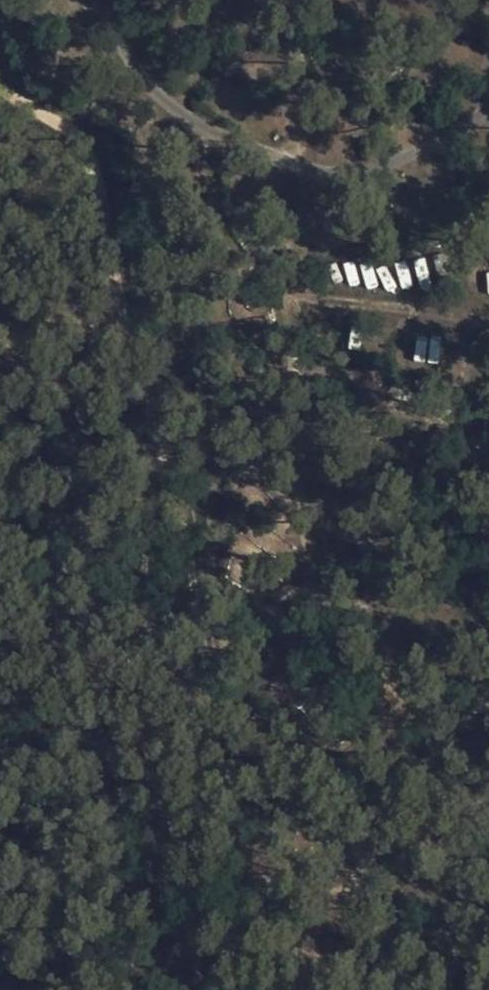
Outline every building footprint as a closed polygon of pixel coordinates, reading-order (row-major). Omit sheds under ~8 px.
[(417,334),(413,359),(438,363),(442,338),(417,334)]
